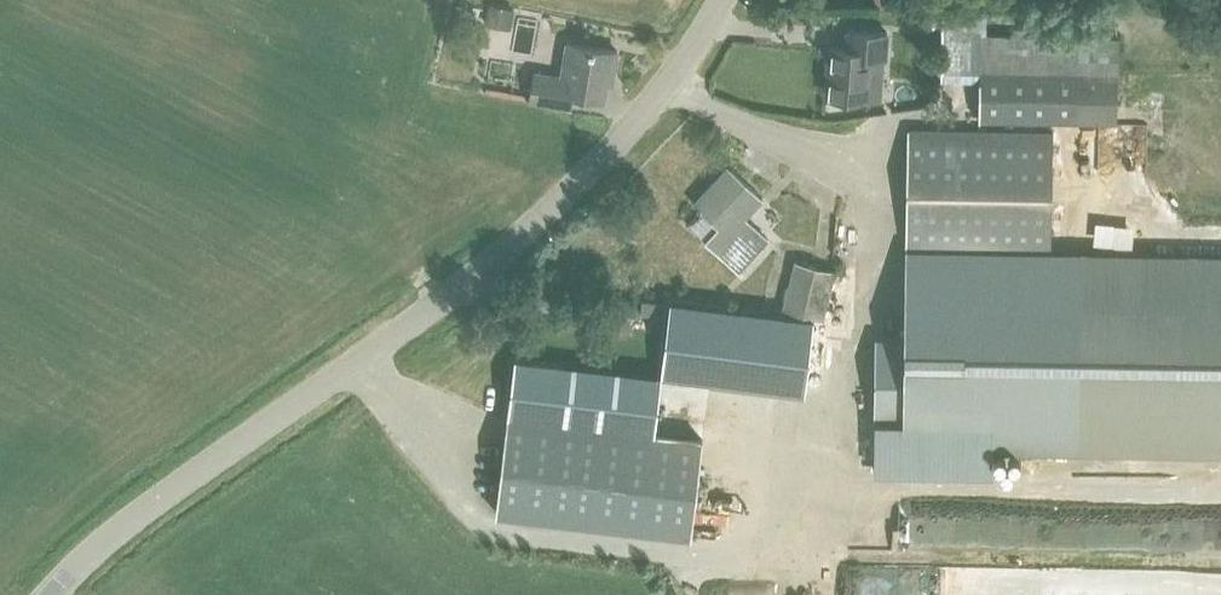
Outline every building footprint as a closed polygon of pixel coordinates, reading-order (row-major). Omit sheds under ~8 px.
[(513,8),(487,3),(484,22),(509,27),(513,8)] [(981,116),(1117,119),(1118,37),(983,35),(984,16),(943,15),(941,76),(981,76),(981,116)] [(829,46),(828,68),(833,69),(831,96),(834,96),(836,100),(846,100),(849,98),(870,99),(881,100),(884,58),(886,58),(888,32),(848,29),(847,47),(829,46)] [(618,50),(568,42),(561,76),(534,71),(529,100),(570,107),(573,92),(604,98),(609,71),(614,72),(618,50)] [(925,76),(925,91),(937,91),(938,76),(925,76)] [(872,379),(874,394),(878,402),(883,409),(891,415),(899,419),(899,420),(871,419),(871,444),(871,470),(990,472),(990,446),(1078,447),(1220,449),(1220,257),(1147,256),(1081,255),(1049,254),(1052,131),(906,128),(901,328),(893,332),(885,338),(879,345),(875,353),(872,367),(872,379)] [(496,145),(497,132),(472,130),(471,142),(496,145)] [(1147,167),(1148,133),(1107,131),(1106,166),(1147,167)] [(768,238),(745,216),(763,197),(731,168),(717,184),(714,181),(694,203),(698,206),(697,207),(701,210),(701,209),(719,225),(705,240),(738,270),(768,238)] [(824,318),(836,271),(795,261),(784,308),(824,318)] [(647,296),(645,310),(667,313),(668,299),(647,296)] [(672,300),(662,374),(805,392),(815,318),(672,300)] [(565,363),(516,357),(497,512),(691,536),(702,439),(654,433),(661,375),(658,375),(565,363)] [(1189,544),(1220,544),(1220,537),(1220,516),(1188,516),(1189,544)] [(1138,594),(1220,594),(1220,579),(1138,578),(1138,594)]
